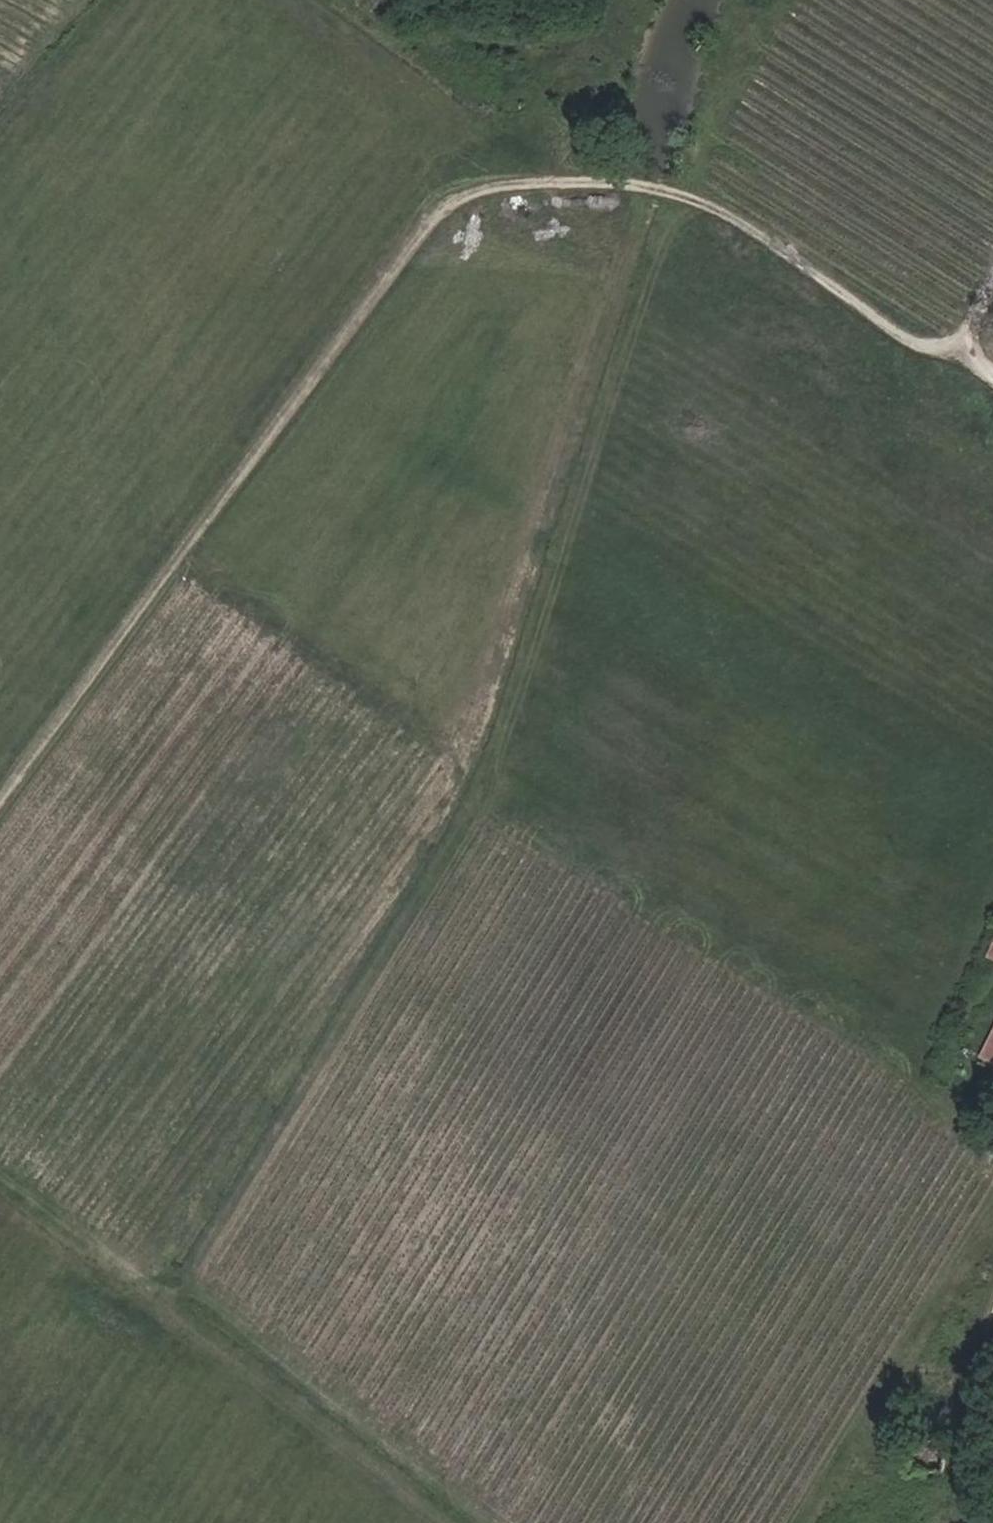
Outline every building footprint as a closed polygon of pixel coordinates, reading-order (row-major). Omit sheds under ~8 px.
[(992,1059),(992,1024),(977,1048),(992,1059)] [(914,1478),(953,1483),(958,1421),(920,1417),(914,1478)]
